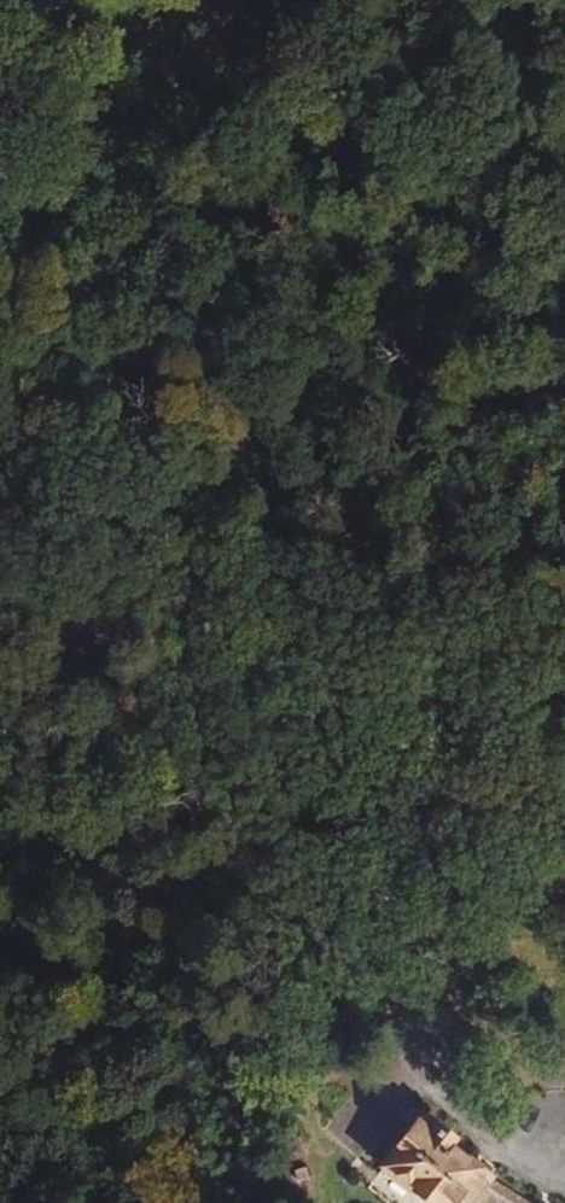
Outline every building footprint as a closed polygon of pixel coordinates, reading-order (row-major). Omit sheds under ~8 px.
[(441,1146),(416,1127),(421,1121),(384,1091),(343,1144),(414,1198),(439,1169),(465,1184),(502,1199),(514,1202),(564,1202),(564,1197),(548,1194),(504,1180),(472,1165),(441,1146)]
